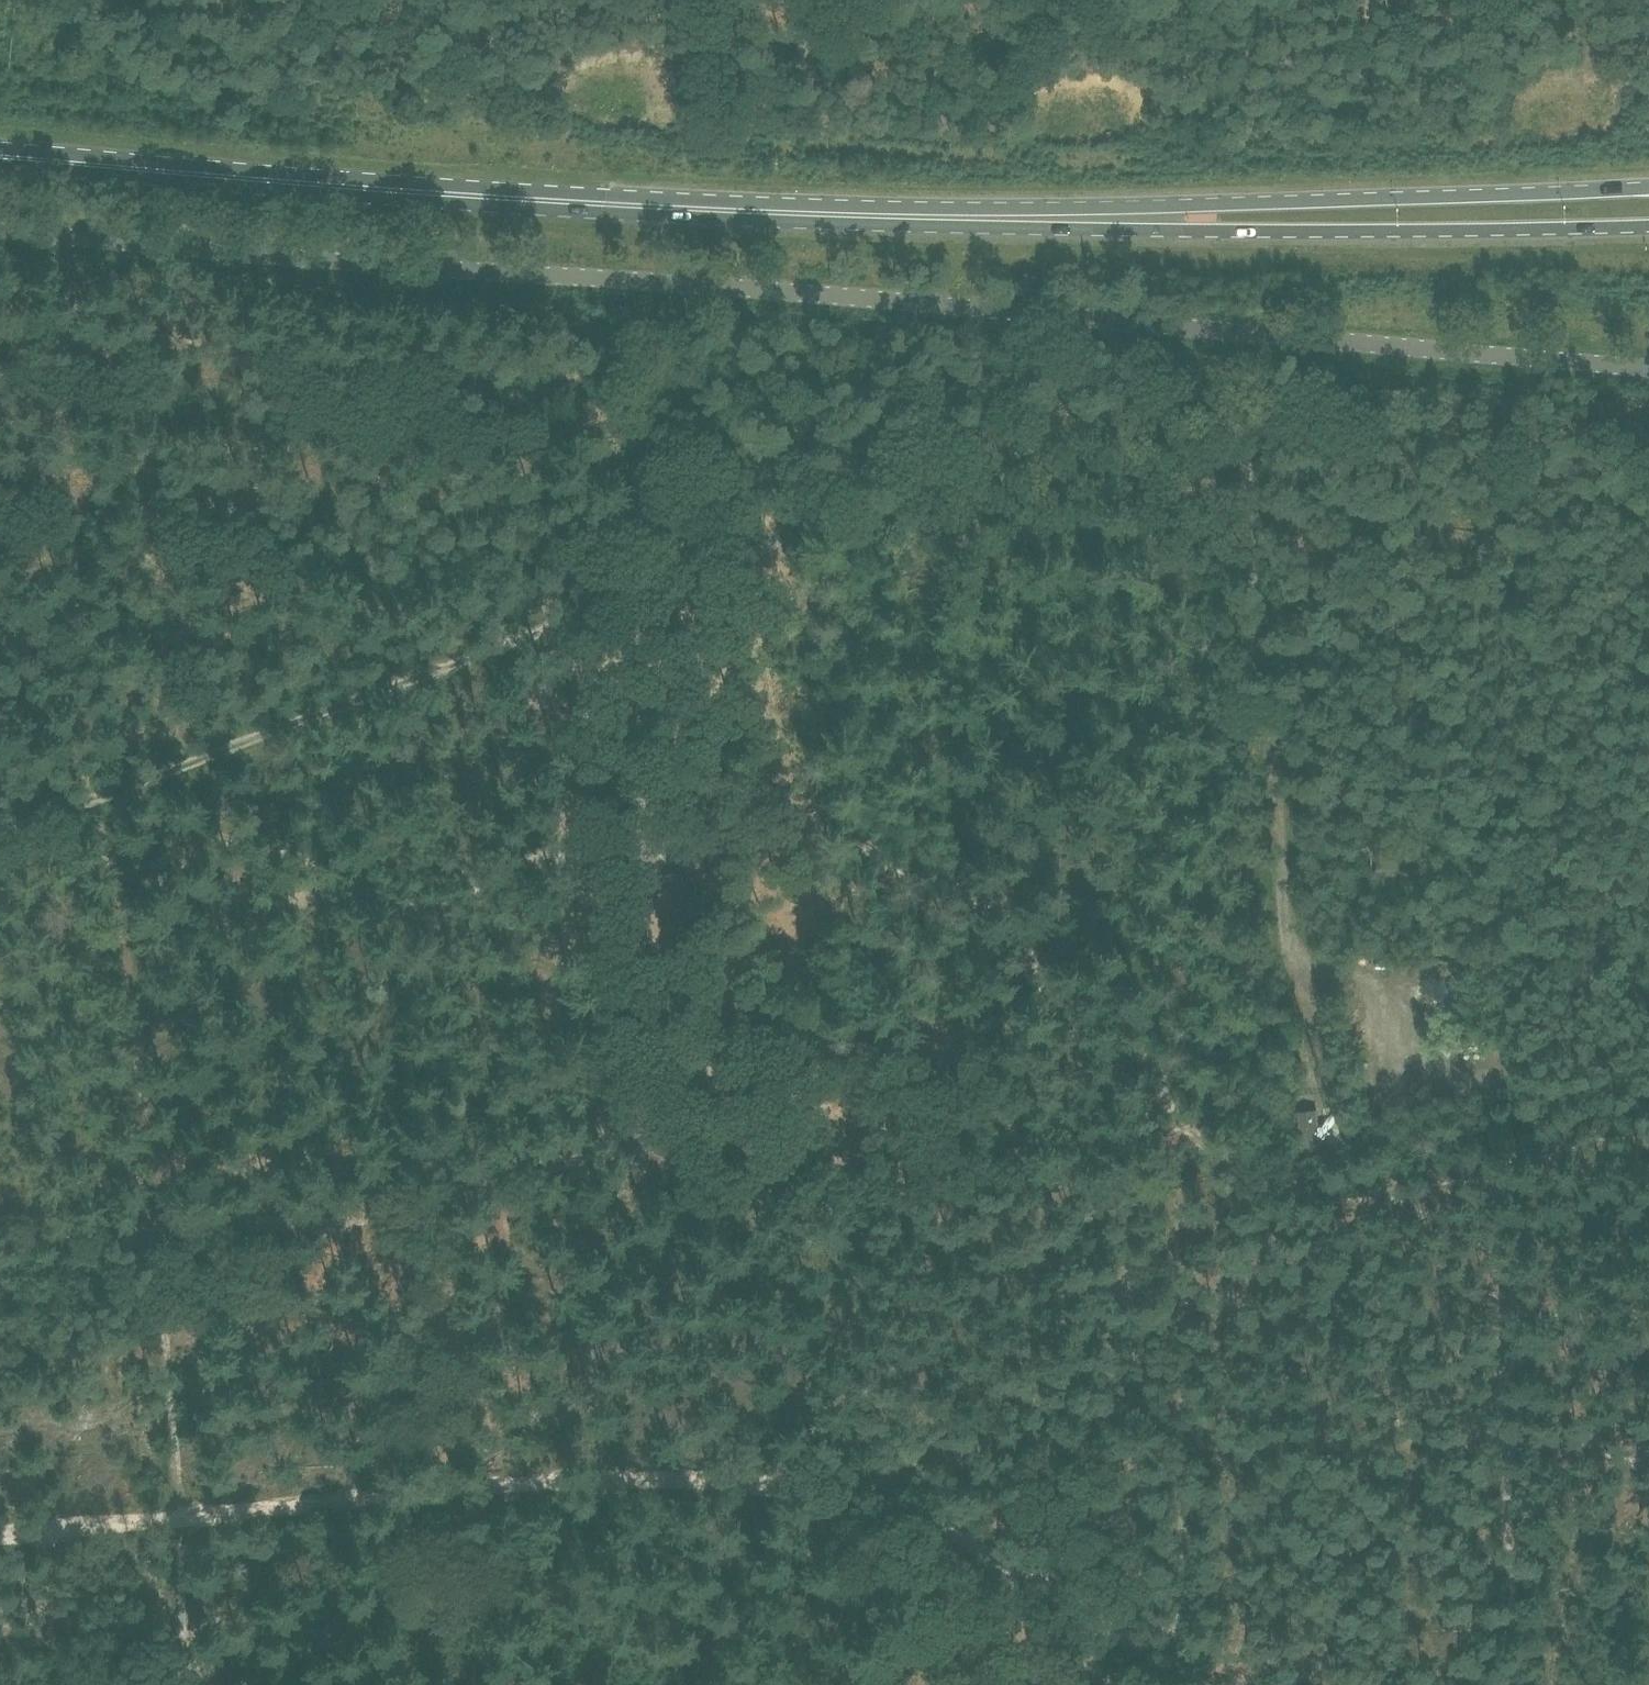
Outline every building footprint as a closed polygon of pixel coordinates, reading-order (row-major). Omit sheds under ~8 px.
[(82,193),(94,194),(96,179),(83,178),(82,193)] [(1302,1154),(1320,1152),(1317,1110),(1298,1112),(1302,1154)]
